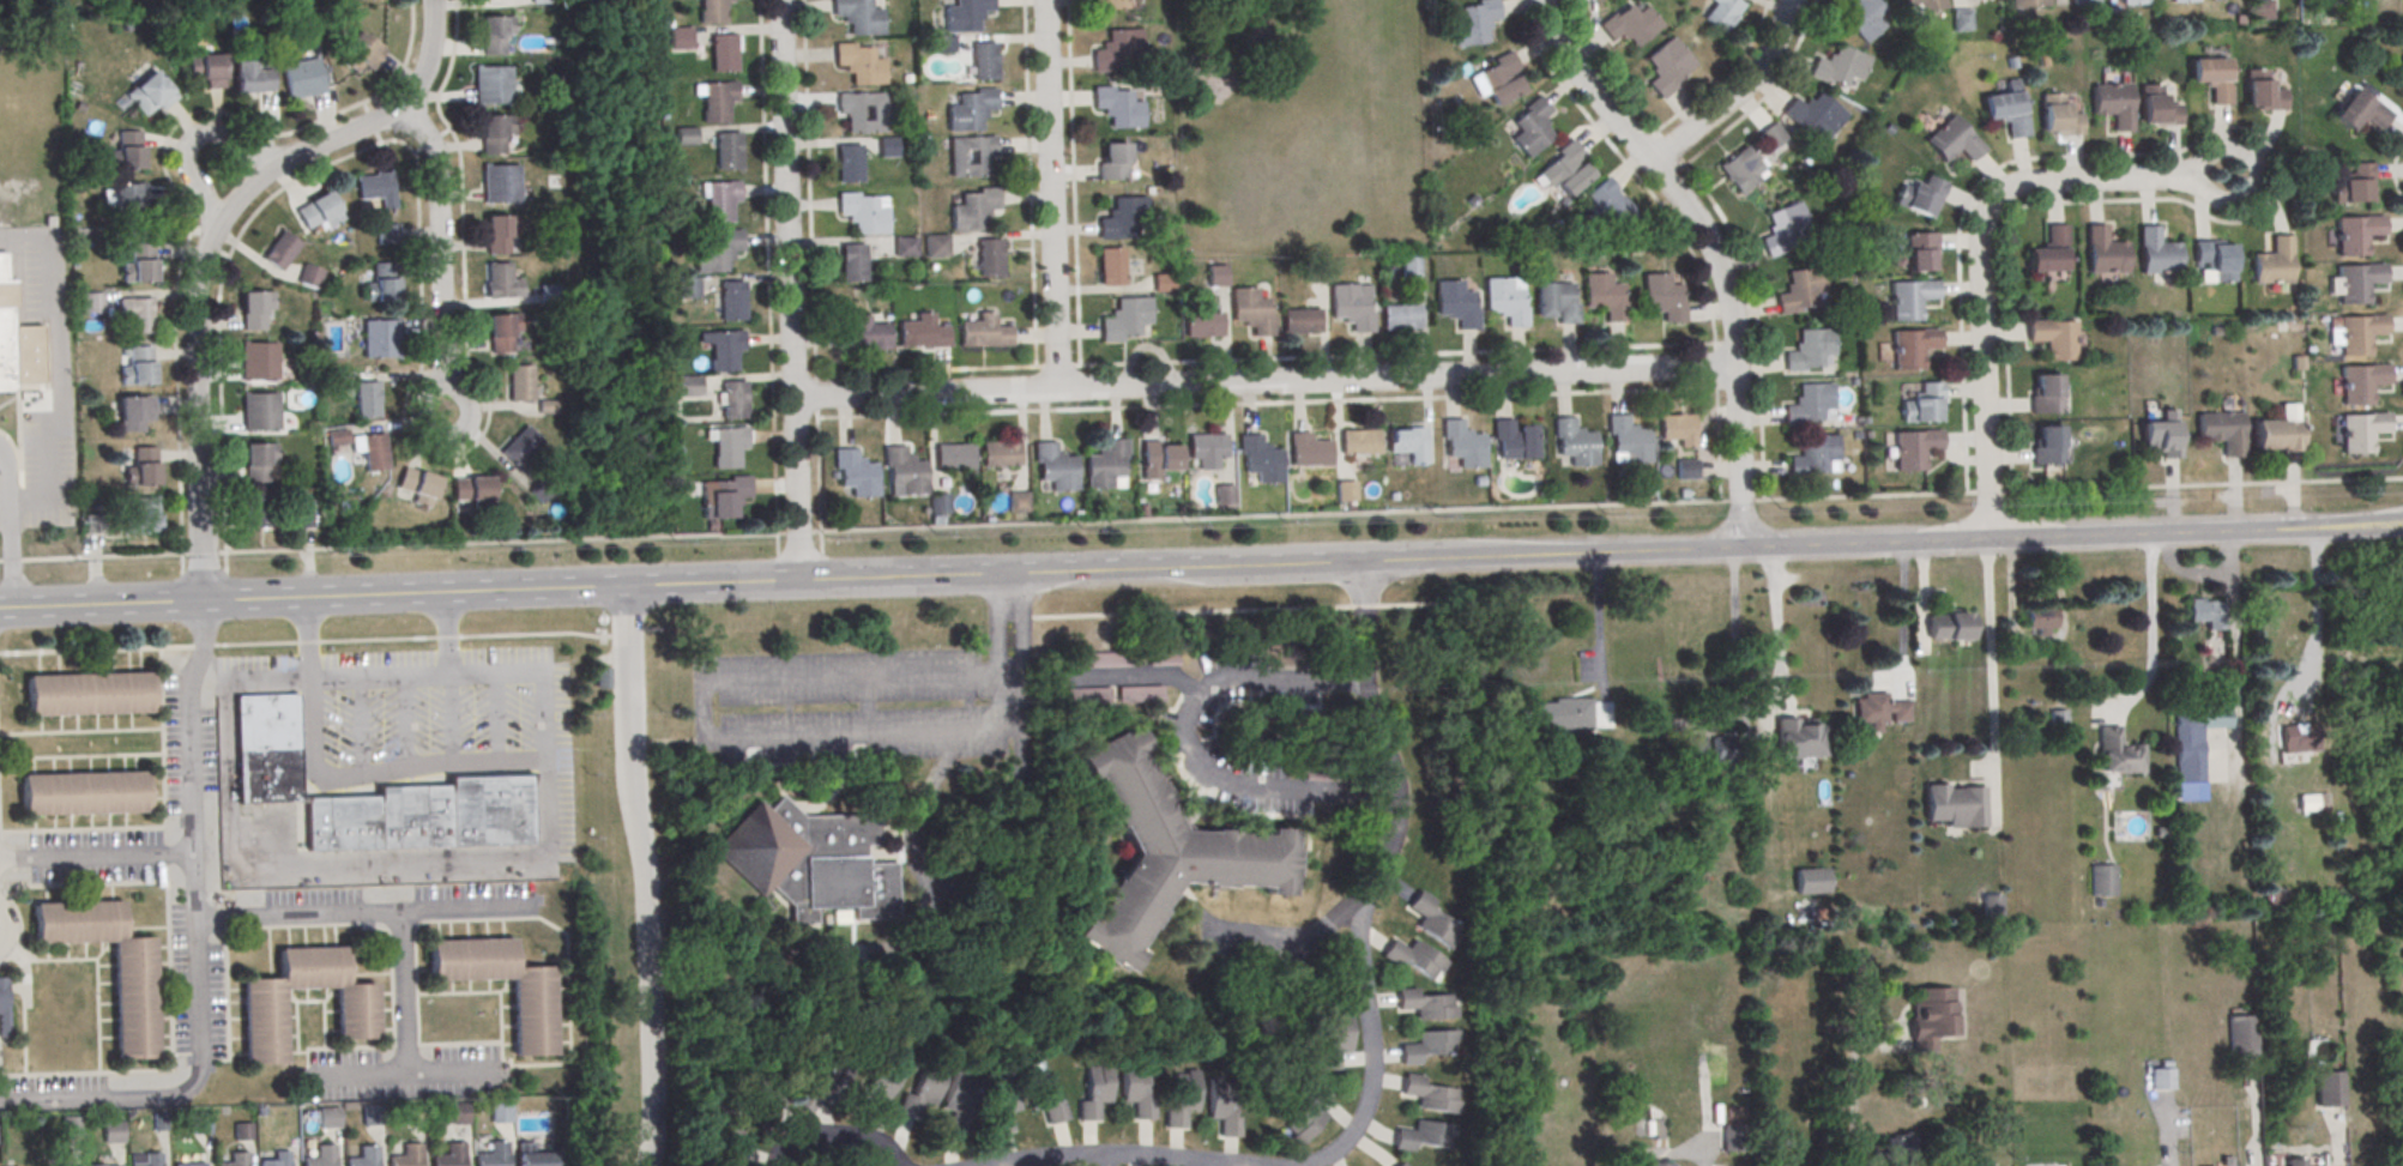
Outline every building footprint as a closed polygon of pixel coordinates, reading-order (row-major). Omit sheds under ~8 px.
[(700,24),(699,0),(733,0),(733,1),(724,2),(724,24),(700,24)] [(832,17),(831,0),(869,0),(870,10),(880,10),(881,35),(847,36),(847,24),(841,24),(841,17),(832,17)] [(955,6),(944,6),(944,32),(978,31),(978,20),(983,19),(983,12),(994,12),(993,0),(955,0),(955,6)] [(1092,10),(1092,0),(1125,0),(1125,10),(1092,10)] [(1477,5),(1475,0),(1495,0),(1498,19),(1487,20),(1489,29),(1484,29),(1486,42),(1453,48),(1448,22),(1460,19),(1457,7),(1477,5)] [(1709,13),(1716,28),(1741,16),(1734,0),(1706,0),(1711,12),(1709,13)] [(1847,6),(1849,8),(1841,17),(1864,42),(1880,25),(1874,18),(1884,10),(1874,0),(1853,0),(1847,6)] [(1909,19),(1903,0),(1943,0),(1945,7),(1909,19)] [(2009,8),(2008,0),(2047,0),(2047,7),(2009,8)] [(2253,17),(2271,17),(2271,0),(2253,0),(2253,17)] [(1599,24),(1614,43),(1624,35),(1634,47),(1662,25),(1645,4),(1636,12),(1627,1),(1599,24)] [(1971,29),(1971,8),(1954,8),(1954,29),(1971,29)] [(512,16),(512,35),(502,35),(503,55),(481,55),(479,17),(512,16)] [(385,48),(357,29),(340,55),(368,74),(385,48)] [(669,30),(690,29),(690,48),(670,49),(669,30)] [(1092,73),(1111,72),(1111,67),(1130,67),(1129,55),(1140,55),(1140,30),(1106,30),(1106,42),(1101,42),(1101,50),(1091,50),(1092,73)] [(711,36),(735,35),(736,72),(712,73),(711,36)] [(954,51),(954,36),(934,36),(934,51),(954,51)] [(1671,36),(1695,65),(1672,84),(1676,87),(1661,99),(1647,83),(1654,77),(1649,71),(1653,68),(1644,58),(1671,36)] [(833,43),(853,42),(853,47),(873,47),(873,59),(883,59),(883,84),(851,85),(850,73),(845,73),(845,66),(834,66),(833,43)] [(971,43),(996,42),(997,80),(972,80),(971,43)] [(1836,44),(1868,58),(1859,80),(1848,77),(1843,87),(1827,80),(1825,84),(1807,77),(1815,58),(1825,61),(1829,54),(1831,55),(1836,44)] [(1528,88),(1510,51),(1466,71),(1478,97),(1488,93),(1494,105),(1528,88)] [(201,86),(224,86),(224,54),(189,54),(189,77),(201,77),(201,86)] [(324,92),(319,57),(283,62),(288,98),(324,92)] [(2227,58),(2227,80),(2229,80),(2230,105),(2211,105),(2210,87),(2204,87),(2204,81),(2191,81),(2190,59),(2227,58)] [(235,92),(273,92),(273,70),(258,70),(258,60),(235,60),(235,92)] [(509,66),(511,104),(476,105),(475,67),(509,66)] [(132,101),(148,119),(176,94),(154,68),(115,102),(122,110),(132,101)] [(2245,71),(2245,105),(2257,105),(2257,111),(2284,110),(2284,89),(2270,89),(2270,79),(2266,79),(2266,70),(2245,71)] [(2016,79),(2022,116),(2025,116),(2029,135),(2009,139),(2006,122),(2000,123),(2000,116),(1985,119),(1981,97),(2007,92),(2006,80),(2016,79)] [(701,84),(736,81),(736,102),(726,102),(727,123),(702,123),(701,84)] [(2130,84),(2131,132),(2113,132),(2112,115),(2093,115),(2091,85),(2130,84)] [(2139,86),(2141,123),(2151,123),(2151,127),(2179,126),(2179,104),(2163,104),(2163,95),(2160,95),(2160,85),(2139,86)] [(1091,86),(1111,86),(1111,91),(1130,90),(1130,102),(1141,102),(1141,127),(1109,128),(1109,116),(1103,117),(1103,109),(1092,109),(1091,86)] [(2353,86),(2329,117),(2348,133),(2357,120),(2361,123),(2365,120),(2379,131),(2391,115),(2353,86)] [(996,89),(976,89),(976,93),(958,95),(958,105),(947,105),(947,132),(980,131),(980,120),(985,120),(985,111),(996,111),(996,89)] [(1780,113),(1793,98),(1801,105),(1807,98),(1810,101),(1819,91),(1846,115),(1821,144),(1798,123),(1795,126),(1780,113)] [(883,93),(884,133),(845,134),(845,114),(837,114),(837,95),(883,93)] [(2041,93),(2042,129),(2053,129),(2053,135),(2082,134),(2081,113),(2066,113),(2066,103),(2063,103),(2063,93),(2041,93)] [(1522,108),(1538,95),(1551,111),(1542,119),(1547,123),(1544,126),(1552,135),(1526,158),(1510,139),(1519,131),(1511,122),(1524,110),(1522,108)] [(1951,114),(1984,149),(1969,162),(1957,149),(1943,163),(1922,140),(1951,114)] [(512,115),(512,133),(503,134),(503,153),(481,155),(479,116),(512,115)] [(1758,134),(1772,149),(1787,136),(1774,120),(1758,134)] [(675,128),(696,127),(696,146),(676,147),(675,128)] [(142,129),(119,129),(119,168),(142,168),(142,129)] [(716,134),(739,133),(741,170),(716,171),(716,134)] [(948,138),(949,179),(988,177),(988,157),(995,156),(995,137),(948,138)] [(877,139),(896,139),(896,158),(879,158),(877,139)] [(1556,151),(1570,139),(1583,155),(1574,163),(1576,165),(1582,161),(1593,175),(1566,197),(1554,182),(1548,188),(1536,174),(1558,155),(1556,151)] [(1101,144),(1125,143),(1127,180),(1103,181),(1101,144)] [(837,146),(861,145),(862,182),(837,183),(837,146)] [(1716,165),(1744,145),(1762,169),(1755,175),(1757,179),(1738,194),(1716,165)] [(2330,182),(2331,204),(2367,203),(2367,188),(2371,187),(2369,162),(2349,163),(2349,174),(2339,174),(2341,182),(2330,182)] [(517,164),(518,203),(483,204),(482,165),(517,164)] [(356,174),(358,198),(381,196),(382,208),(395,207),(392,171),(356,174)] [(1945,181),(1921,174),(1918,185),(1902,181),(1895,206),(1935,217),(1945,181)] [(1584,195),(1615,227),(1635,208),(1605,176),(1584,195)] [(107,206),(145,206),(145,181),(107,181),(107,206)] [(705,183),(739,182),(739,201),(730,201),(731,223),(706,224),(705,183)] [(1000,188),(979,188),(979,193),(961,193),(961,205),(950,205),(952,231),(984,230),(984,218),(989,218),(989,211),(1000,211),(1000,188)] [(322,227),(342,220),(333,192),(296,204),(303,227),(320,222),(322,227)] [(837,193),(857,193),(857,198),(876,198),(876,209),(887,209),(887,235),(855,235),(853,224),(849,224),(849,216),(838,216),(837,193)] [(1097,240),(1117,240),(1117,235),(1135,235),(1135,223),(1146,223),(1146,197),(1112,198),(1112,210),(1107,210),(1107,217),(1097,217),(1097,240)] [(1764,215),(1795,201),(1805,225),(1795,229),(1800,241),(1783,247),(1785,250),(1767,258),(1758,240),(1769,236),(1765,228),(1769,225),(1764,215)] [(517,215),(517,232),(507,234),(508,253),(485,254),(484,216),(517,215)] [(2335,217),(2381,215),(2383,234),(2366,235),(2367,255),(2336,256),(2335,217)] [(378,223),(378,242),(400,242),(400,223),(378,223)] [(2065,224),(2067,271),(2028,272),(2028,243),(2047,243),(2047,225),(2065,224)] [(2087,226),(2088,274),(2126,273),(2125,242),(2106,243),(2105,225),(2087,226)] [(2138,226),(2141,274),(2179,273),(2178,242),(2157,243),(2157,225),(2138,226)] [(302,242),(283,229),(263,257),(281,270),(302,242)] [(741,230),(742,252),(732,252),(732,260),(727,260),(727,272),(694,273),(693,247),(704,247),(702,236),(724,235),(723,231),(741,230)] [(1907,234),(1907,272),(1931,271),(1931,250),(1936,250),(1934,234),(1907,234)] [(925,236),(947,235),(948,256),(925,256),(925,236)] [(2289,236),(2292,284),(2253,285),(2252,254),(2271,254),(2271,236),(2289,236)] [(894,237),(916,237),(916,256),(894,256),(894,237)] [(977,240),(1002,238),(1003,277),(978,277),(977,240)] [(2232,243),(2233,283),(2198,284),(2198,270),(2204,270),(2204,264),(2194,264),(2193,242),(2221,241),(2221,244),(2232,243)] [(155,282),(155,243),(132,243),(132,256),(124,256),(124,282),(155,282)] [(840,244),(864,244),(865,282),(841,282),(840,244)] [(1100,247),(1100,284),(1124,284),(1124,247),(1100,247)] [(14,388),(0,389),(0,252),(5,252),(6,282),(17,282),(18,307),(11,308),(12,327),(41,326),(43,381),(14,381),(14,388)] [(1401,258),(1418,256),(1419,278),(1402,278),(1401,258)] [(298,282),(317,289),(324,269),(305,262),(298,282)] [(365,301),(397,301),(397,262),(373,262),(373,276),(365,276),(365,301)] [(487,264),(508,262),(511,297),(485,298),(484,283),(488,283),(487,264)] [(2336,266),(2383,264),(2384,283),(2367,284),(2368,304),(2337,306),(2336,266)] [(1207,266),(1225,266),(1225,286),(1208,288),(1207,266)] [(1786,271),(1819,267),(1823,292),(1812,294),(1813,306),(1795,308),(1795,312),(1776,314),(1774,294),(1785,292),(1783,284),(1787,284),(1786,271)] [(1153,274),(1172,273),(1173,292),(1153,292),(1153,274)] [(1584,308),(1583,274),(1608,273),(1608,284),(1622,284),(1622,302),(1625,302),(1625,322),(1606,322),(1605,312),(1596,312),(1596,308),(1584,308)] [(1643,309),(1642,274),(1667,274),(1668,285),(1680,285),(1680,303),(1684,303),(1685,322),(1665,324),(1665,313),(1655,313),(1655,308),(1643,309)] [(678,279),(698,278),(698,296),(678,296),(678,279)] [(1485,314),(1484,280),(1509,279),(1510,290),(1522,290),(1522,308),(1526,308),(1527,327),(1507,328),(1507,318),(1497,318),(1497,314),(1485,314)] [(719,283),(743,282),(744,319),(720,320),(719,283)] [(1436,316),(1435,283),(1460,282),(1461,292),(1473,292),(1473,310),(1477,310),(1477,330),(1457,331),(1456,320),(1448,320),(1448,316),(1436,316)] [(1890,283),(1937,282),(1937,300),(1920,300),(1920,321),(1891,321),(1890,283)] [(1535,318),(1534,284),(1571,283),(1572,304),(1577,304),(1577,325),(1557,325),(1557,314),(1552,314),(1552,318),(1535,318)] [(1330,319),(1329,285),(1354,284),(1356,295),(1367,295),(1367,313),(1371,313),(1372,333),(1352,333),(1352,322),(1342,322),(1342,319),(1330,319)] [(1231,322),(1230,289),(1256,288),(1256,298),(1268,298),(1269,316),(1272,316),(1273,337),(1252,337),(1252,326),(1244,326),(1244,322),(1231,322)] [(240,291),(240,329),(266,329),(266,318),(274,318),(274,291),(240,291)] [(104,312),(104,292),(82,292),(82,312),(104,312)] [(153,332),(153,297),(116,297),(116,319),(130,319),(130,332),(153,332)] [(1100,342),(1121,340),(1121,336),(1139,336),(1139,324),(1149,324),(1149,298),(1116,298),(1116,310),(1111,310),(1111,319),(1100,319),(1100,342)] [(1381,306),(1419,304),(1419,328),(1382,330),(1381,306)] [(1280,310),(1318,309),(1318,333),(1281,334),(1280,310)] [(1183,313),(1220,312),(1221,337),(1184,338),(1183,313)] [(520,335),(520,313),(489,313),(489,351),(513,351),(513,335),(520,335)] [(898,322),(899,349),(948,346),(948,326),(934,327),(932,313),(916,314),(917,321),(898,322)] [(959,322),(960,349),(1009,346),(1009,326),(995,327),(994,313),(978,314),(978,321),(959,322)] [(2337,318),(2385,315),(2385,334),(2368,336),(2369,356),(2338,357),(2337,318)] [(888,324),(889,349),(840,351),(839,331),(853,331),(852,318),(869,316),(869,324),(888,324)] [(363,320),(399,320),(399,357),(363,357),(363,320)] [(2028,322),(2075,322),(2076,362),(2046,362),(2046,342),(2028,342),(2028,322)] [(1798,331),(1831,330),(1833,356),(1821,356),(1822,368),(1804,368),(1804,371),(1783,373),(1783,352),(1794,352),(1793,344),(1798,343),(1798,331)] [(1891,331),(1938,330),(1938,348),(1921,349),(1922,369),(1892,370),(1891,331)] [(708,332),(743,331),(744,350),(735,350),(735,371),(711,373),(708,332)] [(240,343),(276,344),(276,380),(240,380),(240,343)] [(122,384),(153,384),(153,345),(122,345),(122,384)] [(509,364),(509,400),(532,400),(532,364),(509,364)] [(2338,367),(2386,365),(2386,385),(2369,385),(2371,405),(2339,406),(2338,367)] [(2034,375),(2058,375),(2059,395),(2060,395),(2060,413),(2029,415),(2029,397),(2031,397),(2031,388),(2034,388),(2034,375)] [(674,377),(699,377),(700,395),(674,397),(674,377)] [(720,382),(744,381),(745,418),(721,419),(720,382)] [(355,383),(376,382),(379,418),(357,419),(355,383)] [(1919,383),(1940,382),(1942,411),(1937,411),(1937,422),(1901,423),(1900,403),(1909,401),(1909,399),(1920,398),(1919,383)] [(1798,386),(1831,385),(1833,410),(1821,411),(1822,423),(1804,423),(1804,427),(1783,428),(1783,407),(1794,407),(1793,398),(1798,398),(1798,386)] [(240,395),(276,394),(277,430),(241,431),(240,395)] [(119,395),(119,431),(151,431),(151,395),(119,395)] [(2252,421),(2280,421),(2278,404),(2296,404),(2296,421),(2300,421),(2300,452),(2282,453),(2282,448),(2253,449),(2252,421)] [(2141,422),(2161,422),(2161,411),(2175,410),(2176,458),(2160,459),(2160,449),(2142,449),(2141,422)] [(2196,415),(2241,412),(2242,457),(2221,458),(2221,441),(2197,441),(2196,415)] [(2338,416),(2386,413),(2386,433),(2371,434),(2371,454),(2341,455),(2338,416)] [(1605,416),(1628,416),(1628,425),(1635,425),(1635,430),(1648,430),(1648,464),(1624,464),(1623,454),(1611,454),(1611,436),(1606,436),(1605,416)] [(1659,416),(1693,416),(1695,448),(1678,448),(1677,439),(1660,440),(1659,416)] [(1551,419),(1574,418),(1574,428),(1581,428),(1582,434),(1594,434),(1595,466),(1570,467),(1570,457),(1557,457),(1557,439),(1552,440),(1551,419)] [(1441,421),(1462,421),(1462,430),(1471,430),(1471,435),(1483,435),(1484,469),(1459,469),(1459,459),(1447,459),(1445,441),(1441,441),(1441,421)] [(1492,421),(1511,421),(1513,433),(1516,433),(1516,425),(1534,424),(1535,459),(1498,460),(1498,440),(1492,440),(1492,421)] [(499,452),(525,425),(542,442),(515,469),(499,452)] [(2035,425),(2059,425),(2059,447),(2061,447),(2061,464),(2030,465),(2030,448),(2033,448),(2033,439),(2035,439),(2035,425)] [(712,429),(747,428),(747,447),(737,447),(738,469),(713,470),(712,429)] [(1387,429),(1424,428),(1425,452),(1387,453),(1387,429)] [(329,430),(329,443),(348,443),(348,430),(329,430)] [(1340,431),(1377,430),(1377,454),(1340,455),(1340,431)] [(1892,433),(1939,431),(1940,449),(1922,451),(1924,471),(1894,472),(1892,433)] [(1288,434),(1290,466),(1330,465),(1329,441),(1311,441),(1311,439),(1309,439),(1309,433),(1288,434)] [(361,436),(382,434),(387,469),(366,472),(361,436)] [(1188,435),(1225,434),(1226,459),(1216,459),(1216,470),(1197,470),(1197,459),(1189,459),(1188,435)] [(1238,435),(1261,435),(1261,445),(1268,445),(1268,451),(1280,449),(1281,483),(1256,484),(1256,473),(1244,473),(1243,455),(1238,455),(1238,435)] [(1801,436),(1835,435),(1836,461),(1825,461),(1825,473),(1807,473),(1807,477),(1787,478),(1787,458),(1798,458),(1798,448),(1801,448),(1801,436)] [(1127,440),(1104,440),(1104,449),(1097,451),(1097,457),(1085,457),(1086,489),(1111,489),(1111,478),(1123,478),(1122,460),(1127,460),(1127,440)] [(1180,469),(1180,441),(1143,441),(1143,478),(1161,478),(1161,469),(1180,469)] [(276,442),(245,442),(245,482),(268,482),(268,468),(276,468),(276,442)] [(982,443),(1019,442),(1020,466),(983,467),(982,443)] [(1033,443),(1055,442),(1055,452),(1063,452),(1063,458),(1075,458),(1076,491),(1051,491),(1051,481),(1039,482),(1038,464),(1033,464),(1033,443)] [(936,446),(973,445),(973,469),(936,470),(936,446)] [(129,485),(157,485),(157,446),(129,446),(129,485)] [(883,447),(905,446),(905,455),(913,455),(913,461),(925,461),(926,495),(901,495),(901,484),(889,485),(888,467),(883,467),(883,447)] [(834,449),(856,448),(856,458),(864,458),(864,464),(876,464),(877,496),(852,497),(852,487),(839,488),(839,470),(834,470),(834,449)] [(1697,458),(1677,458),(1677,478),(1697,478),(1697,458)] [(418,471),(439,478),(428,509),(411,505),(415,495),(397,489),(404,467),(417,472),(418,471)] [(467,477),(489,476),(490,509),(472,510),(472,501),(453,501),(452,479),(467,478),(467,477)] [(703,518),(735,517),(735,501),(751,500),(750,476),(701,477),(703,518)] [(1214,485),(1232,484),(1232,506),(1215,506),(1214,485)] [(244,527),(271,527),(271,493),(244,493),(244,527)] [(1008,494),(1025,493),(1026,514),(1008,514),(1008,494)] [(930,495),(947,494),(948,515),(931,515),(930,495)] [(132,496),(132,531),(161,531),(161,496),(132,496)] [(2221,602),(2222,629),(2205,630),(2205,622),(2187,622),(2186,603),(2221,602)] [(2054,606),(2054,628),(2025,629),(2025,606),(2054,606)] [(1944,612),(1968,612),(1968,640),(1927,641),(1927,629),(1927,616),(1944,615),(1944,612)] [(1079,665),(1127,665),(1127,652),(1079,652),(1079,665)] [(25,676),(151,671),(153,713),(28,718),(25,676)] [(1068,701),(1103,701),(1103,688),(1068,688),(1068,701)] [(1860,694),(1885,693),(1885,702),(1898,702),(1908,701),(1908,723),(1890,723),(1890,713),(1884,713),(1885,723),(1879,723),(1879,733),(1868,733),(1868,724),(1852,724),(1850,700),(1860,699),(1860,694)] [(304,799),(298,799),(296,695),(234,696),(237,804),(304,803),(304,799)] [(1552,700),(1589,700),(1589,715),(1590,729),(1533,731),(1532,705),(1552,703),(1552,700)] [(2174,714),(2175,801),(2202,801),(2200,769),(2200,730),(2228,729),(2227,703),(2197,705),(2198,714),(2174,714)] [(1774,719),(1775,760),(1823,757),(1822,726),(1812,726),(1812,720),(1794,721),(1794,719),(1785,719),(1774,719)] [(2280,727),(2314,725),(2317,751),(2282,755),(2280,727)] [(2097,727),(2097,772),(2117,772),(2118,774),(2142,774),(2142,744),(2129,745),(2129,749),(2124,750),(2124,747),(2118,747),(2118,726),(2108,727),(2097,727)] [(1075,757),(1134,727),(1146,749),(1139,753),(1178,830),(1209,833),(1209,829),(1231,830),(1231,834),(1266,836),(1266,829),(1291,830),(1287,896),(1263,895),(1263,889),(1228,887),(1228,889),(1204,888),(1206,886),(1175,883),(1158,911),(1160,912),(1148,931),(1146,930),(1134,949),(1140,954),(1125,975),(1068,938),(1082,917),(1088,920),(1130,854),(1091,777),(1086,779),(1075,757)] [(1711,739),(1737,738),(1737,756),(1743,756),(1744,779),(1726,779),(1726,765),(1713,765),(1711,739)] [(20,774),(146,769),(147,811),(22,816),(20,774)] [(449,848),(532,846),(530,775),(447,778),(447,786),(449,848)] [(1924,786),(1946,785),(1946,790),(1960,790),(1960,787),(1984,787),(1984,810),(1985,827),(1946,829),(1946,821),(1925,821),(1924,786)] [(378,850),(449,848),(447,786),(376,789),(376,797),(378,850)] [(707,851),(755,802),(765,811),(779,796),(801,817),(875,815),(876,846),(862,847),(862,864),(893,863),(895,919),(853,920),(852,908),(814,910),(815,924),(789,925),(789,906),(768,887),(756,898),(707,851)] [(304,803),(307,852),(378,850),(376,797),(304,799),(304,803)] [(2089,866),(2114,866),(2115,896),(2090,896),(2089,866)] [(1794,870),(1827,869),(1827,894),(1795,895),(1794,870)] [(1450,947),(1462,927),(1432,909),(1437,900),(1419,889),(1408,907),(1422,915),(1415,926),(1450,947)] [(31,904),(121,901),(122,940),(151,938),(155,1058),(115,1059),(111,943),(32,946),(31,904)] [(1448,961),(1413,938),(1408,946),(1393,936),(1384,951),(1434,984),(1448,961)] [(427,942),(513,938),(513,968),(550,967),(553,1056),(512,1057),(509,979),(428,981),(427,942)] [(373,984),(344,985),(343,948),(276,950),(277,979),(240,981),(243,1067),(283,1064),(280,990),(333,989),(336,1041),(375,1040),(373,984)] [(9,1037),(9,977),(0,977),(0,1037),(9,1037)] [(1398,988),(1399,1008),(1415,1008),(1415,1019),(1457,1018),(1456,993),(1419,994),(1418,987),(1398,988)] [(1913,990),(1951,989),(1952,1037),(1932,1037),(1933,1052),(1912,1053),(1912,1041),(1909,1041),(1909,1038),(1908,1019),(1910,1019),(1909,1004),(1913,1003),(1913,990)] [(1352,1051),(1351,1011),(1327,1011),(1328,1048),(1318,1048),(1319,1068),(1341,1068),(1340,1051),(1352,1051)] [(2228,1019),(2254,1017),(2256,1058),(2244,1058),(2230,1059),(2228,1019)] [(1401,1043),(1402,1063),(1425,1063),(1425,1054),(1458,1053),(1458,1029),(1416,1030),(1416,1042),(1401,1043)] [(904,1071),(881,1105),(871,1099),(862,1114),(844,1102),(856,1086),(862,1091),(882,1062),(892,1068),(894,1064),(904,1071)] [(1119,1063),(1121,1104),(1133,1104),(1133,1122),(1153,1122),(1153,1101),(1145,1101),(1145,1067),(1133,1067),(1133,1062),(1119,1063)] [(852,1073),(829,1106),(820,1100),(809,1116),(792,1104),(803,1087),(810,1092),(829,1063),(840,1069),(843,1065),(852,1073)] [(1109,1063),(1109,1104),(1098,1105),(1098,1123),(1077,1123),(1076,1102),(1085,1102),(1085,1068),(1097,1068),(1097,1063),(1109,1063)] [(946,1068),(932,1107),(922,1102),(916,1120),(895,1113),(902,1094),(911,1096),(922,1064),(934,1068),(935,1064),(946,1068)] [(2150,1069),(2172,1069),(2173,1091),(2162,1091),(2151,1092),(2150,1069)] [(954,1070),(940,1108),(950,1112),(944,1130),(965,1136),(971,1118),(964,1114),(974,1082),(964,1077),(965,1074),(954,1070)] [(1019,1074),(1031,1113),(1041,1110),(1047,1126),(1067,1120),(1061,1101),(1053,1104),(1043,1071),(1031,1075),(1030,1070),(1019,1074)] [(1195,1070),(1196,1111),(1184,1112),(1185,1130),(1164,1130),(1164,1110),(1172,1110),(1172,1075),(1183,1075),(1183,1070),(1195,1070)] [(1006,1073),(1019,1112),(1007,1116),(1013,1132),(992,1140),(986,1120),(995,1118),(984,1085),(996,1081),(995,1076),(1006,1073)] [(1427,1076),(1406,1073),(1403,1093),(1417,1096),(1416,1106),(1458,1113),(1461,1089),(1426,1083),(1427,1076)] [(2314,1074),(2339,1073),(2342,1107),(2330,1108),(2316,1108),(2314,1074)] [(1207,1080),(1207,1122),(1219,1122),(1220,1140),(1240,1138),(1239,1119),(1231,1119),(1231,1085),(1219,1085),(1219,1080),(1207,1080)] [(1330,1113),(1321,1105),(1331,1093),(1320,1083),(1282,1125),(1303,1143),(1330,1113)] [(489,1105),(509,1104),(511,1124),(490,1125),(489,1105)] [(446,1106),(466,1105),(466,1125),(446,1126),(446,1106)] [(361,1107),(381,1107),(382,1126),(362,1128),(361,1107)] [(318,1110),(338,1110),(338,1129),(319,1130),(318,1110)] [(189,1114),(210,1114),(211,1135),(191,1135),(189,1114)] [(61,1119),(81,1118),(81,1138),(61,1138),(61,1119)] [(1456,1125),(1415,1118),(1413,1130),(1397,1127),(1394,1148),(1415,1151),(1416,1142),(1452,1148),(1456,1125)] [(1649,1119),(1651,1137),(1662,1136),(1660,1118),(1649,1119)] [(103,1124),(123,1123),(123,1143),(103,1144),(103,1124)] [(1722,1150),(1742,1150),(1742,1123),(1722,1123),(1722,1150)] [(1880,1140),(1908,1140),(1908,1160),(1882,1161),(1880,1140)] [(516,1142),(516,1165),(556,1165),(556,1151),(531,1151),(531,1142),(516,1142)] [(474,1165),(505,1165),(505,1144),(487,1144),(488,1154),(473,1155),(474,1165)] [(430,1165),(462,1165),(461,1146),(443,1146),(445,1155),(430,1155),(430,1165)] [(388,1165),(419,1165),(418,1147),(401,1147),(401,1156),(387,1156),(388,1165)] [(302,1165),(334,1165),(333,1148),(316,1148),(316,1158),(302,1158),(302,1165)] [(345,1165),(376,1165),(376,1148),(358,1149),(358,1159),(345,1159),(345,1165)] [(289,1152),(289,1165),(258,1165),(258,1161),(273,1161),(273,1152),(289,1152)] [(216,1165),(247,1165),(247,1153),(229,1154),(229,1164),(216,1164),(216,1165)] [(129,1165),(161,1165),(161,1155),(144,1155),(144,1165),(129,1165)] [(2303,1157),(2278,1158),(2278,1165),(2303,1165),(2303,1157)]
